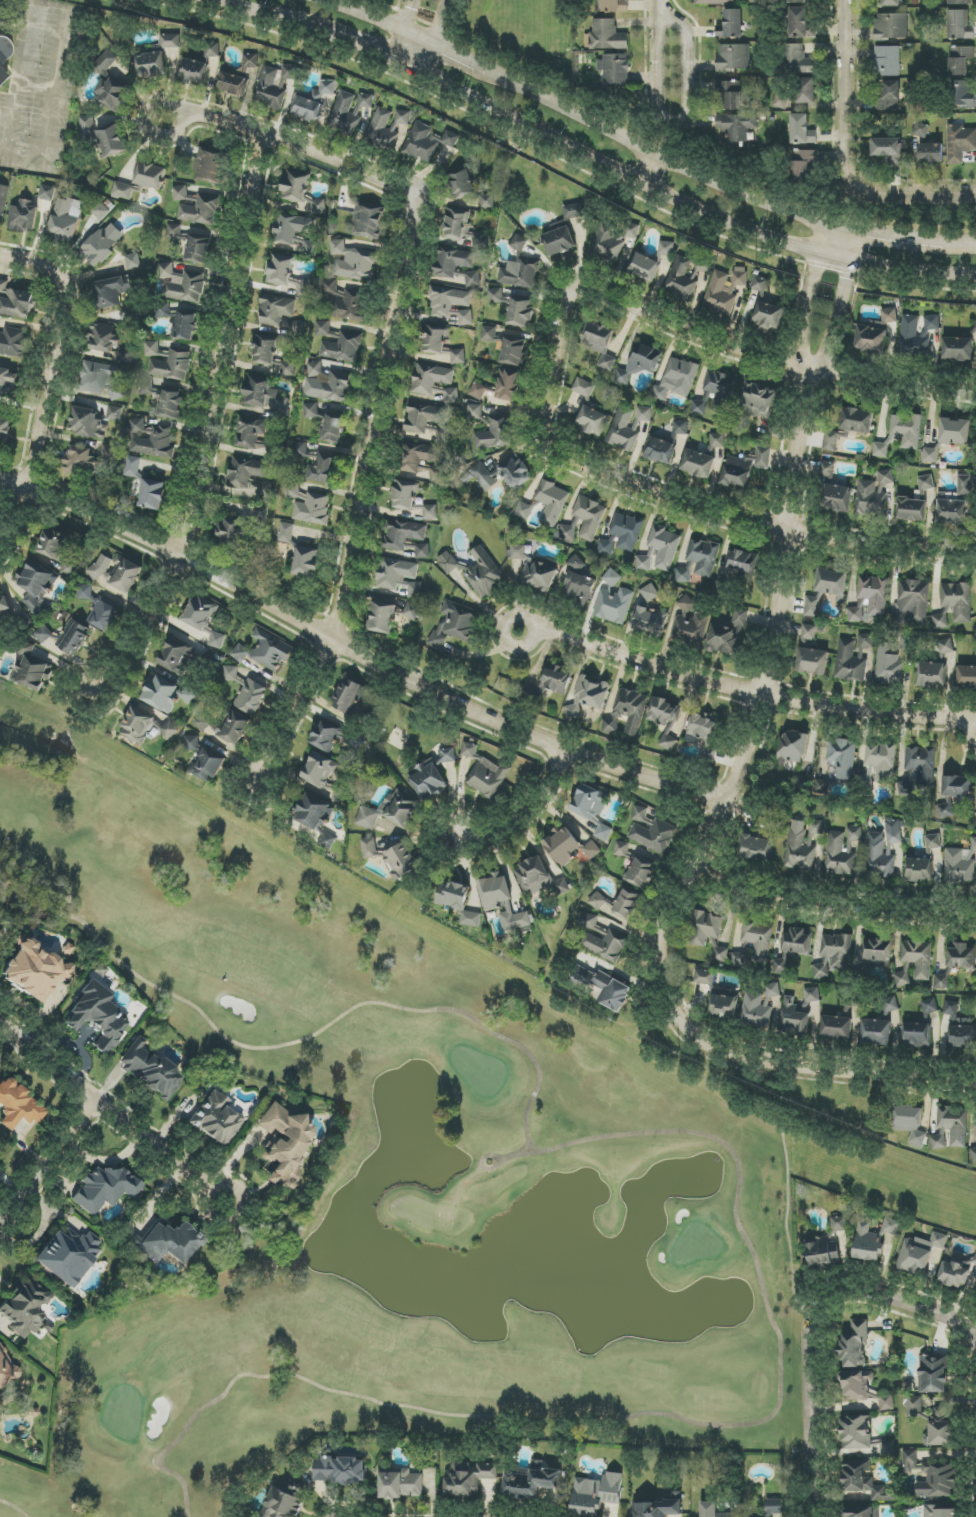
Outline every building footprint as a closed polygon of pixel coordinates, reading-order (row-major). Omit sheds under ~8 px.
[(628,0),(597,0),(597,12),(628,12),(628,0)] [(817,38),(816,24),(809,24),(808,7),(789,8),(790,39),(817,38)] [(742,9),(725,9),(725,26),(716,26),(717,39),(743,38),(742,9)] [(975,39),(974,28),(967,28),(966,10),(949,11),(950,39),(975,39)] [(908,15),(876,14),(875,39),(907,40),(908,15)] [(629,49),(628,34),(617,34),(616,19),(593,19),(593,33),(590,33),(591,50),(629,49)] [(161,48),(180,48),(180,34),(160,35),(161,48)] [(11,56),(12,46),(5,38),(0,38),(0,65),(11,56)] [(220,57),(219,42),(205,43),(205,58),(220,57)] [(804,44),(786,44),(787,74),(818,73),(817,59),(805,59),(804,44)] [(750,45),(718,45),(718,70),(750,70),(750,45)] [(900,47),(875,47),(875,77),(901,77),(900,47)] [(968,75),(967,59),(975,59),(975,47),(950,47),(950,75),(968,75)] [(119,58),(108,49),(92,69),(105,79),(93,94),(116,112),(132,91),(108,72),(119,58)] [(166,75),(164,52),(136,55),(138,77),(166,75)] [(259,55),(244,54),(244,69),(217,68),(217,93),(247,94),(247,68),(258,69),(259,55)] [(629,54),(600,55),(600,71),(604,71),(604,85),(629,84),(629,54)] [(180,82),(205,85),(207,62),(182,59),(180,82)] [(285,64),(279,86),(275,84),(279,69),(264,65),(253,101),(282,110),(288,89),(284,88),(287,78),(295,81),(299,68),(285,64)] [(816,104),(815,78),(795,79),(796,104),(816,104)] [(296,91),(293,117),(322,120),(324,94),(335,95),(336,81),(321,80),(320,94),(296,91)] [(900,81),(883,81),(883,98),(876,98),(877,110),(901,110),(900,81)] [(975,108),(975,81),(952,81),(951,107),(975,108)] [(724,110),(743,110),(744,92),(741,92),(741,82),(717,82),(717,94),(724,94),(724,110)] [(355,94),(339,90),(330,130),(355,136),(360,115),(351,113),(355,94)] [(776,90),(773,107),(785,109),(788,92),(776,90)] [(358,107),(372,109),(374,95),(360,93),(358,107)] [(401,134),(387,129),(392,111),(377,107),(367,140),(396,149),(401,134)] [(397,131),(398,124),(410,125),(411,111),(396,110),(394,131),(397,131)] [(757,129),(757,114),(716,115),(717,132),(729,132),(729,143),(748,142),(748,129),(757,129)] [(809,114),(791,114),(792,144),(818,144),(817,130),(809,130),(809,114)] [(128,151),(121,124),(118,124),(94,131),(94,117),(80,116),(80,125),(83,135),(96,135),(96,140),(100,158),(105,158),(128,151)] [(402,153),(430,164),(439,142),(455,149),(460,136),(447,130),(443,138),(431,134),(434,128),(416,121),(402,153)] [(927,138),(929,125),(915,122),(913,136),(927,138)] [(963,165),(963,152),(975,152),(975,128),(966,129),(966,125),(947,125),(948,165),(963,165)] [(902,139),(872,138),(872,158),(902,158),(902,139)] [(943,144),(920,144),(920,163),(943,163),(943,144)] [(194,180),(223,185),(227,154),(199,150),(194,180)] [(818,163),(817,150),(792,151),(793,179),(810,179),(809,163),(818,163)] [(135,186),(163,189),(166,167),(138,163),(135,186)] [(327,214),(326,198),(308,198),(308,171),(283,172),(284,203),(312,202),(312,214),(327,214)] [(134,188),(115,183),(112,196),(131,201),(134,188)] [(8,186),(0,185),(0,225),(5,225),(8,186)] [(56,188),(42,185),(39,199),(54,202),(56,188)] [(174,201),(187,200),(187,186),(173,186),(174,201)] [(219,196),(198,194),(197,207),(180,205),(178,221),(216,225),(219,196)] [(494,209),(494,195),(481,195),(481,209),(494,209)] [(84,203),(58,196),(47,235),(74,242),(84,203)] [(20,206),(10,205),(8,229),(35,232),(38,207),(32,206),(33,201),(20,199),(20,206)] [(110,212),(100,202),(91,211),(101,221),(110,212)] [(379,240),(385,206),(356,202),(351,235),(379,240)] [(563,206),(566,222),(552,224),(553,233),(544,234),(547,256),(573,252),(569,220),(584,217),(582,203),(563,206)] [(488,234),(470,232),(470,225),(466,224),(468,212),(448,209),(444,239),(462,242),(462,237),(474,238),(473,247),(486,249),(488,234)] [(294,245),(296,232),(314,234),(316,218),(276,214),(273,242),(294,245)] [(620,262),(624,237),(637,239),(639,229),(599,222),(593,256),(620,262)] [(125,235),(112,223),(104,231),(101,228),(79,252),(98,269),(114,252),(111,250),(125,235)] [(181,224),(165,224),(165,239),(181,239),(181,224)] [(510,246),(521,253),(529,240),(517,233),(510,246)] [(187,262),(209,263),(210,239),(188,238),(187,262)] [(333,275),(372,282),(377,253),(344,248),(345,241),(332,239),(330,254),(345,256),(345,261),(335,260),(333,275)] [(673,257),(674,244),(660,242),(659,255),(673,257)] [(475,254),(437,249),(434,278),(479,284),(480,274),(457,270),(457,266),(473,268),(475,254)] [(267,283),(298,287),(297,295),(310,296),(312,281),(292,278),(295,254),(271,251),(267,283)] [(128,271),(142,268),(139,253),(126,256),(128,271)] [(653,283),(661,263),(637,253),(628,272),(653,283)] [(691,259),(675,255),(666,292),(693,299),(697,281),(686,279),(691,259)] [(498,284),(535,288),(539,260),(518,258),(517,270),(500,268),(498,284)] [(160,263),(160,277),(173,278),(173,264),(160,263)] [(716,269),(702,307),(730,317),(738,296),(733,295),(737,284),(743,286),(749,271),(735,266),(732,275),(716,269)] [(206,274),(185,271),(184,279),(172,277),(169,299),(202,303),(206,274)] [(94,282),(98,309),(122,306),(121,294),(134,292),(132,276),(94,282)] [(758,301),(764,301),(768,278),(754,276),(752,290),(760,291),(758,301)] [(7,288),(9,281),(0,280),(0,294),(3,294),(2,298),(0,298),(0,315),(31,320),(35,293),(7,288)] [(331,319),(365,321),(367,292),(337,291),(337,281),(323,280),(322,297),(332,298),(331,319)] [(473,292),(433,286),(428,316),(450,319),(452,305),(470,307),(473,292)] [(503,289),(489,289),(489,304),(503,303),(503,289)] [(296,299),(262,295),(259,324),(281,327),(282,316),(294,317),(296,299)] [(530,329),(535,301),(512,297),(507,324),(530,329)] [(785,309),(758,301),(751,323),(778,332),(785,309)] [(882,309),(882,323),(897,323),(897,308),(882,309)] [(459,311),(460,326),(473,325),(472,310),(459,311)] [(174,338),(195,340),(197,313),(177,311),(174,338)] [(922,316),(901,315),(898,359),(928,361),(930,330),(939,331),(940,316),(922,315),(922,316)] [(291,336),(304,335),(303,320),(290,321),(291,336)] [(330,322),(317,321),(316,336),(330,337),(330,322)] [(613,372),(616,358),(607,356),(614,329),(588,322),(581,346),(603,352),(598,368),(613,372)] [(115,327),(94,323),(88,349),(116,354),(120,335),(114,334),(115,327)] [(464,349),(447,350),(445,326),(422,328),(424,354),(450,352),(452,365),(466,364),(464,349)] [(497,327),(483,326),(481,341),(495,342),(497,327)] [(4,327),(2,337),(0,337),(0,354),(24,358),(28,330),(4,327)] [(886,352),(887,328),(856,327),(855,351),(886,352)] [(320,359),(358,362),(361,334),(340,332),(339,343),(322,342),(320,359)] [(273,365),(279,338),(257,333),(251,360),(273,365)] [(974,339),(943,338),(942,360),(973,361),(974,339)] [(524,366),(526,340),(504,339),(503,365),(524,366)] [(149,375),(187,380),(191,352),(169,349),(169,353),(159,351),(160,343),(146,341),(144,356),(151,358),(149,375)] [(655,377),(662,350),(636,343),(627,371),(617,369),(613,382),(628,386),(632,370),(655,377)] [(135,351),(121,348),(118,362),(131,365),(135,351)] [(700,366),(671,356),(663,380),(666,381),(664,388),(656,385),(651,397),(666,403),(670,392),(689,398),(700,366)] [(119,366),(84,361),(80,391),(104,394),(106,377),(117,379),(119,366)] [(295,362),(281,361),(281,376),(294,376),(295,362)] [(349,403),(352,374),(321,370),(322,363),(310,361),(308,377),(305,397),(349,403)] [(413,395),(458,402),(459,390),(436,387),(437,383),(452,385),(454,370),(418,364),(413,395)] [(0,369),(0,394),(14,396),(18,372),(0,369)] [(519,371),(499,370),(497,400),(518,401),(519,371)] [(716,394),(712,411),(728,415),(737,378),(708,370),(703,391),(716,394)] [(271,380),(248,375),(242,402),(276,410),(275,414),(286,416),(290,400),(278,397),(279,391),(269,389),(271,380)] [(596,386),(578,377),(572,390),(589,399),(596,386)] [(140,380),(141,395),(153,395),(152,380),(140,380)] [(486,386),(473,383),(469,397),(483,400),(486,386)] [(123,386),(109,386),(110,400),(124,399),(123,386)] [(164,403),(158,402),(157,418),(180,419),(181,393),(164,392),(164,403)] [(691,413),(704,416),(707,403),(693,400),(691,413)] [(304,404),(304,418),(318,418),(318,403),(304,404)] [(404,434),(449,440),(450,429),(428,426),(428,422),(442,424),(444,408),(409,403),(404,434)] [(607,443),(632,452),(643,421),(649,423),(653,410),(640,406),(632,428),(629,427),(635,409),(619,404),(607,443)] [(482,420),(482,405),(469,405),(468,419),(482,420)] [(610,416),(584,405),(577,421),(585,425),(583,431),(600,438),(610,416)] [(102,419),(97,418),(98,410),(74,406),(71,427),(76,427),(74,435),(99,439),(102,419)] [(107,420),(121,421),(123,407),(109,406),(107,420)] [(873,410),(842,409),(841,431),(872,433),(873,410)] [(513,445),(510,414),(489,417),(491,431),(474,433),(476,449),(513,445)] [(921,416),(891,415),(890,439),(901,439),(901,449),(920,450),(921,416)] [(235,447),(256,450),(255,455),(273,458),(275,444),(258,442),(259,434),(266,435),(268,420),(239,416),(235,447)] [(344,419),(325,417),(322,441),(341,443),(344,419)] [(0,418),(0,444),(9,445),(12,420),(0,418)] [(131,453),(173,458),(174,447),(170,446),(173,429),(145,426),(146,420),(130,418),(128,435),(133,435),(131,453)] [(940,443),(969,445),(970,420),(941,419),(940,443)] [(688,421),(674,421),(673,434),(688,435),(688,421)] [(847,438),(848,433),(825,431),(823,451),(837,452),(839,437),(847,438)] [(725,434),(710,434),(710,449),(724,449),(725,434)] [(676,444),(650,436),(643,457),(670,466),(676,444)] [(874,441),(873,457),(889,458),(890,442),(874,441)] [(419,473),(420,461),(439,462),(440,446),(402,444),(400,472),(419,473)] [(91,457),(92,449),(71,445),(70,455),(65,454),(62,472),(86,476),(88,467),(96,469),(98,458),(91,457)] [(114,461),(116,446),(103,445),(101,459),(114,461)] [(771,448),(757,447),(756,456),(745,455),(745,459),(725,457),(722,485),(748,487),(750,467),(769,469),(771,448)] [(680,470),(709,480),(717,459),(688,448),(680,470)] [(938,449),(923,449),(923,462),(938,463),(938,449)] [(335,485),(339,454),(318,451),(316,466),(308,465),(306,481),(335,485)] [(534,478),(520,455),(499,468),(513,491),(534,478)] [(138,478),(141,458),(127,456),(124,476),(138,478)] [(274,482),(268,481),(271,463),(231,458),(228,485),(259,489),(258,496),(272,498),(274,482)] [(461,480),(467,486),(474,478),(488,491),(498,481),(495,479),(501,473),(497,469),(492,474),(479,461),(461,480)] [(836,463),(821,462),(820,478),(835,478),(836,463)] [(878,471),(879,484),(895,483),(893,470),(878,471)] [(921,491),(935,488),(932,475),(918,478),(921,491)] [(972,476),(958,476),(958,496),(972,496),(972,476)] [(140,508),(164,509),(165,481),(141,480),(140,508)] [(391,507),(412,511),(417,484),(396,480),(391,507)] [(885,516),(886,493),(876,493),(877,481),(857,480),(856,515),(885,516)] [(569,490),(541,481),(535,501),(547,504),(541,524),(557,529),(569,490)] [(286,484),(286,498),(300,497),(300,484),(286,484)] [(823,511),(849,512),(850,486),(824,485),(823,511)] [(947,493),(939,492),(938,523),(967,525),(968,501),(946,500),(947,493)] [(293,520),(326,525),(331,496),(308,493),(306,504),(296,502),(293,520)] [(572,515),(585,520),(579,538),(593,543),(607,506),(580,496),(572,515)] [(927,521),(927,500),(898,499),(898,520),(927,521)] [(529,520),(533,506),(519,502),(515,516),(529,520)] [(424,520),(438,520),(437,505),(423,505),(424,520)] [(267,524),(267,508),(254,507),(253,523),(267,524)] [(634,554),(644,521),(616,512),(609,533),(620,537),(616,548),(634,554)] [(385,549),(405,552),(407,539),(425,541),(427,525),(389,520),(385,549)] [(295,525),(281,522),(277,541),(291,544),(295,525)] [(672,573),(680,535),(666,532),(667,527),(653,524),(647,556),(639,555),(636,568),(650,571),(653,557),(657,558),(655,569),(672,573)] [(62,561),(71,535),(46,527),(37,553),(62,561)] [(711,579),(721,546),(692,537),(685,560),(697,563),(694,574),(711,579)] [(598,554),(612,556),(614,541),(599,539),(598,554)] [(429,544),(416,544),(416,559),(430,559),(429,544)] [(471,552),(477,562),(464,571),(482,599),(507,583),(482,544),(471,552)] [(510,559),(521,560),(527,562),(523,574),(522,584),(527,584),(549,592),(550,592),(559,569),(541,562),(531,561),(532,546),(512,545),(511,548),(510,559)] [(294,575),(318,576),(319,549),(296,548),(294,575)] [(754,573),(756,554),(728,550),(726,569),(754,573)] [(448,576),(460,566),(448,551),(436,560),(448,576)] [(99,583),(112,560),(101,553),(88,577),(99,583)] [(144,568),(118,553),(113,563),(117,565),(107,583),(129,595),(144,568)] [(578,572),(586,565),(576,554),(568,561),(578,572)] [(61,573),(73,578),(78,564),(66,559),(61,573)] [(419,564),(384,559),(382,573),(378,573),(376,588),(400,591),(402,577),(416,579),(419,564)] [(47,606),(44,604),(58,574),(29,560),(17,585),(29,591),(22,606),(42,615),(47,606)] [(676,568),(676,582),(692,582),(692,562),(688,562),(688,568),(676,568)] [(836,594),(835,602),(845,603),(848,572),(819,569),(816,592),(836,594)] [(634,591),(617,587),(621,574),(607,570),(604,582),(610,583),(608,590),(601,589),(594,617),(625,625),(634,591)] [(597,581),(572,571),(563,595),(588,604),(597,581)] [(857,597),(870,599),(867,615),(884,617),(889,579),(860,575),(857,597)] [(929,582),(900,580),(898,613),(894,613),(894,623),(927,624),(929,582)] [(409,598),(423,598),(422,582),(408,583),(409,598)] [(642,589),(651,603),(661,597),(652,583),(642,589)] [(970,583),(941,584),(942,607),(953,607),(954,623),(971,623),(970,583)] [(93,599),(92,585),(78,585),(79,600),(93,599)] [(219,605),(197,593),(182,620),(211,636),(214,631),(207,627),(219,605)] [(6,594),(0,596),(0,620),(14,615),(6,594)] [(671,640),(703,647),(709,616),(693,612),(696,599),(682,596),(680,607),(685,608),(683,617),(676,615),(671,640)] [(805,617),(819,618),(820,598),(806,597),(805,617)] [(119,608),(98,599),(88,624),(109,632),(119,608)] [(848,622),(863,622),(863,600),(858,600),(858,608),(848,609),(848,622)] [(370,632),(393,634),(396,603),(373,601),(370,632)] [(469,642),(479,613),(446,601),(441,614),(442,614),(431,647),(442,651),(447,635),(469,642)] [(403,616),(415,621),(421,608),(409,602),(403,616)] [(640,604),(633,629),(662,637),(670,611),(646,604),(646,606),(640,604)] [(747,610),(735,608),(732,624),(713,620),(707,650),(739,656),(747,610)] [(942,608),(943,615),(933,615),(933,628),(949,627),(948,608),(942,608)] [(91,628),(70,619),(57,648),(77,657),(91,628)] [(53,632),(42,625),(34,637),(44,645),(53,632)] [(816,640),(817,625),(803,625),(802,639),(816,640)] [(295,647),(258,626),(252,637),(260,642),(250,659),(276,673),(283,660),(287,663),(295,647)] [(208,645),(221,650),(226,636),(213,631),(208,645)] [(874,648),(874,634),(858,635),(859,648),(874,648)] [(915,637),(901,636),(900,650),(914,651),(915,637)] [(158,664),(182,676),(195,649),(172,637),(158,664)] [(856,640),(840,638),(835,678),(865,682),(868,659),(863,658),(864,649),(860,648),(859,657),(854,657),(856,640)] [(953,639),(941,639),(940,653),(953,654),(953,639)] [(11,681),(42,691),(46,678),(50,680),(55,666),(31,658),(35,645),(23,641),(19,654),(26,657),(22,667),(17,666),(11,681)] [(876,682),(903,684),(904,662),(896,661),(897,643),(878,642),(876,682)] [(242,664),(251,653),(239,644),(230,655),(242,664)] [(829,651),(799,648),(796,673),(826,676),(829,651)] [(946,663),(918,663),(918,687),(945,688),(946,663)] [(540,688),(564,696),(573,671),(557,665),(555,671),(546,668),(540,688)] [(238,667),(224,666),(223,680),(238,681),(238,667)] [(958,666),(958,687),(975,687),(975,666),(958,666)] [(172,698),(179,686),(156,674),(142,700),(170,715),(177,700),(172,698)] [(603,711),(611,685),(582,676),(572,706),(569,705),(565,717),(577,720),(582,704),(603,711)] [(331,706),(353,715),(365,687),(344,678),(331,706)] [(256,716),(268,688),(247,679),(235,707),(256,716)] [(648,695),(619,688),(612,720),(605,718),(602,731),(616,735),(620,716),(629,718),(626,734),(639,737),(648,695)] [(648,721),(666,725),(661,748),(676,751),(678,739),(674,738),(681,704),(653,699),(648,721)] [(165,723),(133,706),(119,733),(145,747),(154,730),(172,739),(179,726),(167,720),(165,723)] [(253,721),(234,710),(219,736),(238,747),(253,721)] [(718,716),(691,712),(687,740),(706,743),(704,753),(713,754),(718,716)] [(193,723),(202,733),(213,722),(204,713),(193,723)] [(343,729),(322,719),(310,744),(331,754),(343,729)] [(801,763),(802,755),(807,755),(809,733),(782,731),(778,766),(785,767),(786,761),(801,763)] [(186,750),(199,750),(199,736),(186,736),(186,750)] [(829,738),(827,765),(838,766),(836,779),(853,781),(857,741),(829,738)] [(478,762),(465,784),(493,800),(512,767),(503,762),(500,767),(476,753),(478,748),(467,741),(461,753),(478,762)] [(876,783),(893,784),(896,744),(866,743),(865,766),(876,767),(876,783)] [(905,770),(917,771),(917,784),(934,785),(936,748),(906,747),(905,770)] [(190,773),(212,785),(226,760),(203,748),(190,773)] [(440,763),(456,762),(455,748),(439,750),(440,763)] [(302,781),(326,790),(332,774),(337,775),(341,763),(313,752),(302,781)] [(422,802),(449,787),(434,759),(407,773),(422,802)] [(972,777),(943,777),(943,798),(972,798),(972,777)] [(817,793),(828,795),(829,781),(818,780),(817,793)] [(610,795),(582,784),(571,812),(593,822),(597,814),(601,816),(610,795)] [(346,788),(334,788),(334,800),(339,800),(339,795),(345,795),(346,788)] [(374,831),(379,817),(409,827),(419,798),(390,788),(382,813),(362,806),(355,825),(374,831)] [(331,851),(337,837),(324,832),(335,804),(305,792),(293,821),(323,833),(318,845),(331,851)] [(939,819),(955,817),(952,802),(937,805),(939,819)] [(628,838),(665,856),(678,829),(648,815),(650,810),(637,805),(631,819),(636,821),(628,838)] [(824,821),(808,820),(808,822),(790,820),(785,867),(814,870),(816,846),(812,846),(813,834),(823,835),(824,821)] [(900,820),(886,821),(887,844),(902,843),(900,820)] [(594,837),(607,842),(613,829),(601,823),(594,837)] [(558,831),(543,841),(561,868),(575,859),(571,854),(582,847),(568,826),(559,832),(558,831)] [(846,832),(827,831),(826,874),(855,874),(856,852),(852,852),(852,842),(862,842),(862,828),(846,828),(846,832)] [(895,877),(895,855),(891,855),(891,844),(885,844),(885,833),(867,832),(867,876),(895,877)] [(927,849),(942,848),(940,834),(925,836),(927,849)] [(361,839),(364,859),(377,857),(375,837),(361,839)] [(772,860),(773,838),(742,837),(741,859),(772,860)] [(944,882),(974,883),(975,852),(975,838),(972,838),(972,850),(946,849),(944,882)] [(602,852),(593,840),(582,849),(591,860),(602,852)] [(630,843),(615,841),(614,855),(628,857),(630,843)] [(382,856),(397,880),(420,866),(404,842),(382,856)] [(526,897),(554,883),(541,855),(513,868),(526,897)] [(645,890),(658,866),(638,856),(625,880),(645,890)] [(905,881),(933,882),(934,860),(906,859),(905,881)] [(508,876),(501,877),(500,872),(491,874),(492,878),(479,881),(484,912),(501,909),(500,902),(512,900),(508,876)] [(480,927),(482,914),(466,911),(470,885),(440,881),(437,906),(463,910),(460,925),(480,927)] [(641,895),(621,889),(613,914),(633,920),(641,895)] [(588,902),(599,912),(605,904),(612,910),(616,906),(598,891),(588,902)] [(531,910),(509,918),(514,931),(535,923),(531,910)] [(617,964),(628,938),(596,924),(599,919),(582,911),(576,925),(586,930),(579,946),(617,964)] [(724,916),(695,911),(689,945),(706,947),(708,937),(719,939),(724,916)] [(768,962),(774,926),(744,921),(741,941),(755,944),(753,959),(768,962)] [(781,952),(808,953),(810,929),(782,928),(781,952)] [(851,936),(822,934),(821,964),(813,963),(813,977),(829,978),(829,969),(850,970),(851,936)] [(59,978),(67,983),(75,969),(22,938),(0,974),(0,978),(43,1004),(59,978)] [(863,938),(862,963),(890,964),(890,939),(863,938)] [(901,962),(916,963),(915,980),(930,981),(932,942),(901,941),(901,962)] [(747,943),(744,943),(744,953),(733,953),(733,966),(748,966),(747,943)] [(974,946),(947,945),(947,968),(974,969),(974,946)] [(727,962),(728,948),(713,947),(712,961),(727,962)] [(775,973),(788,974),(789,952),(776,951),(775,973)] [(694,983),(713,986),(715,972),(696,969),(694,983)] [(603,991),(598,1003),(622,1013),(632,986),(598,972),(592,986),(603,991)] [(895,987),(911,985),(909,972),(893,974),(895,987)] [(934,989),(949,989),(950,976),(935,975),(934,989)] [(102,1031),(93,1048),(109,1057),(130,1018),(106,1005),(112,993),(88,980),(64,1025),(76,1031),(82,1021),(102,1031)] [(766,997),(780,997),(779,983),(766,983),(766,997)] [(804,989),(805,1003),(820,1002),(819,988),(804,989)] [(769,1029),(773,1006),(769,1005),(770,998),(764,997),(764,994),(746,991),(740,1024),(769,1029)] [(711,996),(710,1016),(736,1017),(737,997),(711,996)] [(782,1032),(810,1033),(810,1013),(796,1012),(796,996),(783,996),(782,1032)] [(896,999),(884,1001),(887,1012),(898,1009),(896,999)] [(923,1013),(938,1012),(936,999),(922,1000),(923,1013)] [(960,1003),(946,1001),(943,1014),(952,1016),(947,1045),(972,1049),(975,1027),(975,1022),(957,1019),(960,1003)] [(851,1040),(852,1018),(822,1016),(821,1038),(851,1040)] [(861,1044),(891,1045),(891,1021),(862,1020),(861,1044)] [(931,1023),(903,1023),(902,1046),(931,1047),(931,1023)] [(116,1067),(167,1101),(182,1078),(173,1072),(176,1068),(160,1058),(158,1060),(141,1049),(146,1041),(137,1035),(116,1067)] [(6,1115),(0,1122),(0,1124),(10,1132),(22,1116),(36,1127),(48,1112),(25,1094),(27,1092),(4,1074),(0,1079),(0,1110),(6,1115)] [(223,1148),(244,1120),(227,1107),(231,1102),(213,1089),(188,1122),(223,1148)] [(293,1191),(305,1160),(302,1159),(314,1128),(303,1124),(306,1118),(268,1104),(259,1128),(272,1133),(272,1131),(286,1136),(284,1141),(269,1136),(261,1158),(274,1163),(267,1182),(293,1191)] [(922,1108),(896,1106),(895,1131),(911,1132),(910,1146),(925,1147),(925,1132),(921,1132),(922,1108)] [(966,1147),(967,1108),(938,1107),(938,1136),(931,1135),(930,1149),(945,1149),(946,1130),(951,1130),(950,1147),(966,1147)] [(71,1200),(94,1217),(105,1202),(112,1208),(123,1193),(133,1200),(144,1184),(121,1168),(117,1173),(107,1166),(103,1172),(96,1167),(90,1176),(86,1173),(80,1181),(83,1183),(71,1200)] [(847,1217),(831,1217),(832,1231),(848,1230),(847,1217)] [(900,1220),(884,1218),(882,1234),(869,1233),(871,1221),(859,1220),(854,1259),(880,1262),(883,1233),(898,1235),(900,1220)] [(156,1264),(164,1253),(183,1266),(203,1238),(182,1222),(174,1233),(155,1220),(141,1240),(135,1236),(129,1245),(156,1264)] [(33,1261),(72,1290),(100,1251),(97,1248),(102,1241),(87,1230),(80,1240),(72,1234),(68,1239),(56,1230),(33,1261)] [(840,1263),(836,1230),(830,1231),(831,1236),(818,1238),(819,1242),(807,1244),(810,1266),(840,1263)] [(948,1236),(933,1232),(931,1242),(906,1236),(897,1268),(926,1276),(933,1247),(945,1250),(948,1236)] [(975,1265),(975,1255),(974,1260),(950,1250),(937,1280),(964,1291),(975,1265)] [(11,1322),(7,1329),(29,1341),(46,1309),(45,1309),(53,1294),(20,1276),(0,1313),(0,1315),(11,1322)] [(867,1320),(851,1320),(851,1334),(842,1334),(841,1367),(866,1367),(867,1320)] [(19,1381),(3,1342),(0,1343),(0,1389),(19,1381)] [(949,1393),(948,1356),(919,1356),(920,1393),(949,1393)] [(894,1393),(869,1392),(869,1380),(874,1380),(874,1372),(839,1372),(839,1388),(844,1388),(844,1399),(879,1400),(879,1410),(894,1410),(894,1393)] [(922,1397),(907,1397),(907,1416),(922,1416),(922,1397)] [(894,1455),(895,1441),(870,1440),(870,1417),(842,1417),(841,1448),(850,1448),(850,1453),(894,1455)] [(915,1497),(955,1498),(955,1464),(917,1463),(917,1450),(905,1450),(905,1471),(927,1471),(927,1483),(916,1483),(915,1497)] [(365,1483),(366,1458),(314,1458),(314,1483),(365,1483)] [(540,1488),(560,1489),(562,1470),(545,1469),(546,1461),(533,1460),(532,1469),(522,1469),(522,1474),(505,1472),(503,1496),(539,1500),(540,1488)] [(872,1492),(872,1501),(896,1501),(896,1492),(886,1492),(886,1486),(873,1486),(874,1477),(865,1477),(865,1463),(843,1462),(842,1491),(872,1492)] [(498,1464),(476,1463),(476,1464),(452,1463),(451,1470),(446,1470),(445,1495),(479,1496),(479,1479),(498,1480),(498,1464)] [(423,1474),(411,1474),(411,1472),(379,1472),(379,1497),(423,1498),(423,1474)] [(623,1474),(604,1472),(604,1481),(575,1478),(572,1514),(598,1516),(599,1501),(620,1504),(623,1474)] [(274,1480),(261,1516),(289,1516),(293,1516),(299,1516),(305,1500),(301,1498),(304,1491),(274,1480)] [(633,1516),(668,1516),(668,1515),(682,1515),(682,1492),(672,1492),(672,1502),(633,1502),(633,1516)] [(766,1499),(766,1516),(782,1515),(782,1499),(766,1499)] [(701,1502),(701,1516),(739,1516),(739,1513),(717,1513),(717,1502),(701,1502)] [(954,1506),(922,1506),(922,1516),(954,1516),(954,1506)] [(879,1507),(847,1508),(847,1516),(880,1516),(879,1507)]
